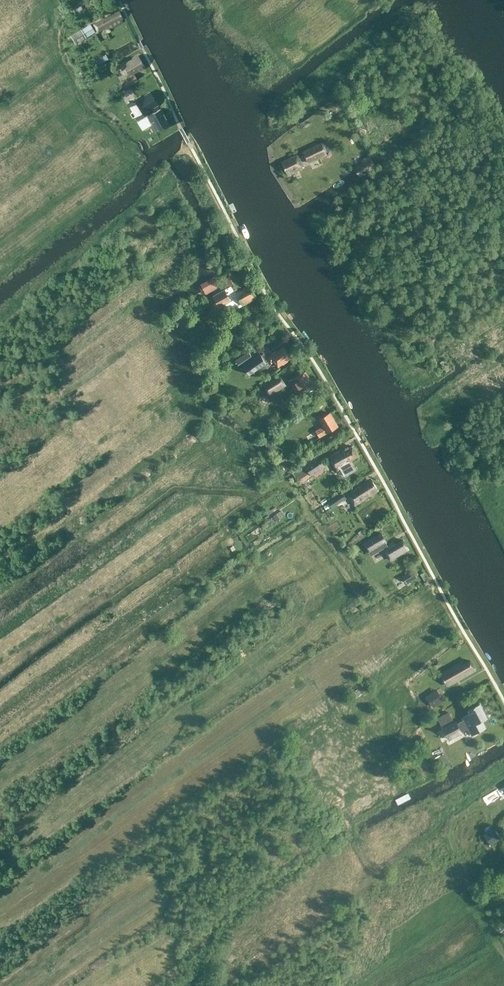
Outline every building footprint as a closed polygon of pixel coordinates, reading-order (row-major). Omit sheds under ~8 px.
[(122,18),(119,12),(101,21),(105,30),(122,21),(121,19),(122,18)] [(86,38),(86,39),(95,33),(90,24),(81,30),(86,38)] [(75,44),(86,38),(81,30),(70,36),(75,44)] [(127,79),(117,85),(121,91),(129,86),(137,81),(137,80),(133,74),(144,67),(138,58),(131,62),(130,60),(119,67),(127,79)] [(141,97),(126,105),(127,106),(128,108),(135,120),(146,114),(147,115),(146,115),(156,133),(169,126),(160,110),(151,115),(148,110),(155,106),(149,95),(142,99),(141,97)] [(326,153),(322,144),(321,143),(304,152),(310,164),(327,155),(326,153)] [(304,167),(297,155),(282,164),(289,176),(304,167)] [(360,177),(375,167),(371,160),(369,156),(361,161),(363,164),(355,169),(355,170),(360,177)] [(216,233),(211,236),(215,242),(220,239),(216,233)] [(234,275),(225,280),(228,287),(213,296),(220,308),(239,297),(243,305),(256,297),(250,286),(243,290),(234,275)] [(260,356),(245,367),(251,375),(269,362),(271,365),(275,362),(278,367),(291,358),(283,348),(277,353),(276,352),(263,361),(260,356)] [(306,371),(289,382),(298,395),(314,385),(306,371)] [(264,386),(270,396),(286,386),(279,376),(264,386)] [(449,384),(443,387),(445,393),(452,389),(449,384)] [(315,432),(319,438),(338,427),(331,414),(320,420),(324,427),(315,432)] [(342,450),(329,458),(337,472),(350,463),(349,462),(358,456),(353,447),(344,452),(342,450)] [(312,477),(311,475),(325,466),(318,457),(292,474),(300,485),(312,477)] [(347,495),(354,506),(378,491),(372,482),(363,487),(362,485),(347,495)] [(343,492),(332,499),(337,506),(347,499),(343,492)] [(324,498),(319,501),(324,511),(330,508),(324,498)] [(285,515),(282,510),(263,524),(267,530),(276,523),(276,522),(277,521),(278,522),(282,519),(281,518),(285,515)] [(381,546),(389,559),(390,560),(391,560),(409,549),(403,540),(396,545),(394,542),(388,546),(381,533),(362,545),(368,554),(381,546)] [(413,570),(402,576),(407,583),(418,577),(413,570)] [(443,676),(448,685),(476,670),(471,661),(443,676)] [(444,700),(437,689),(426,696),(433,707),(444,700)] [(488,718),(481,704),(469,710),(471,714),(463,718),(464,720),(457,724),(457,722),(444,729),(449,739),(462,733),(462,732),(469,729),(472,736),(487,728),(483,721),(488,718)] [(453,720),(449,712),(437,718),(442,726),(453,720)] [(445,772),(452,767),(444,754),(437,758),(445,772)] [(496,787),(487,791),(489,796),(498,793),(496,787)] [(407,793),(394,798),(397,805),(410,799),(407,793)] [(483,834),(492,846),(502,839),(493,826),(483,834)]
